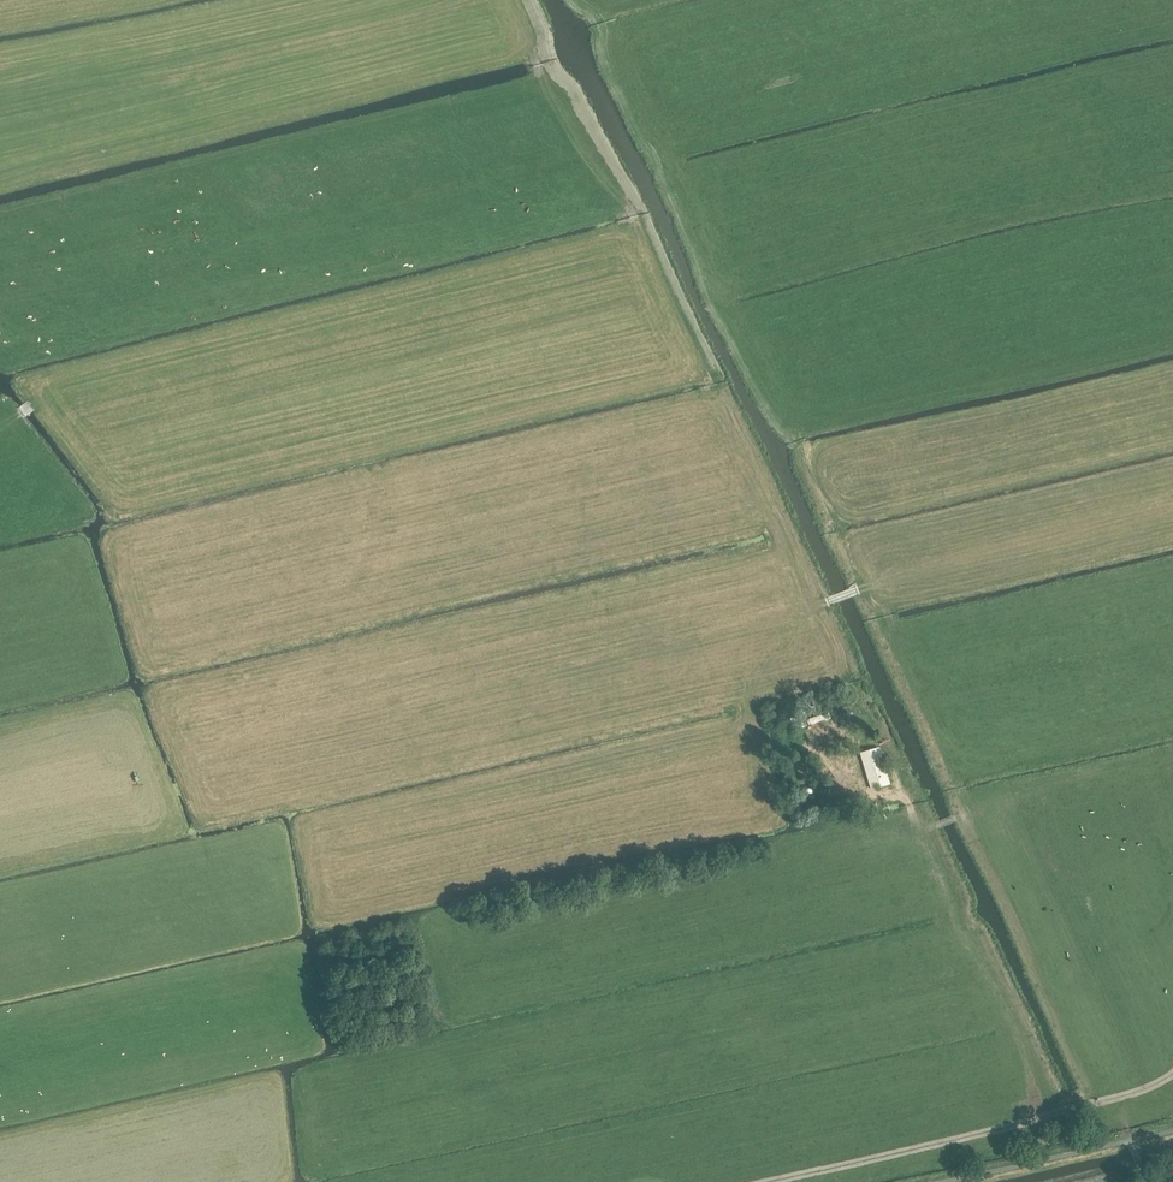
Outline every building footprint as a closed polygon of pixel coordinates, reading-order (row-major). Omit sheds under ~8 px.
[(872,789),(889,784),(880,749),(862,754),(872,789)]
